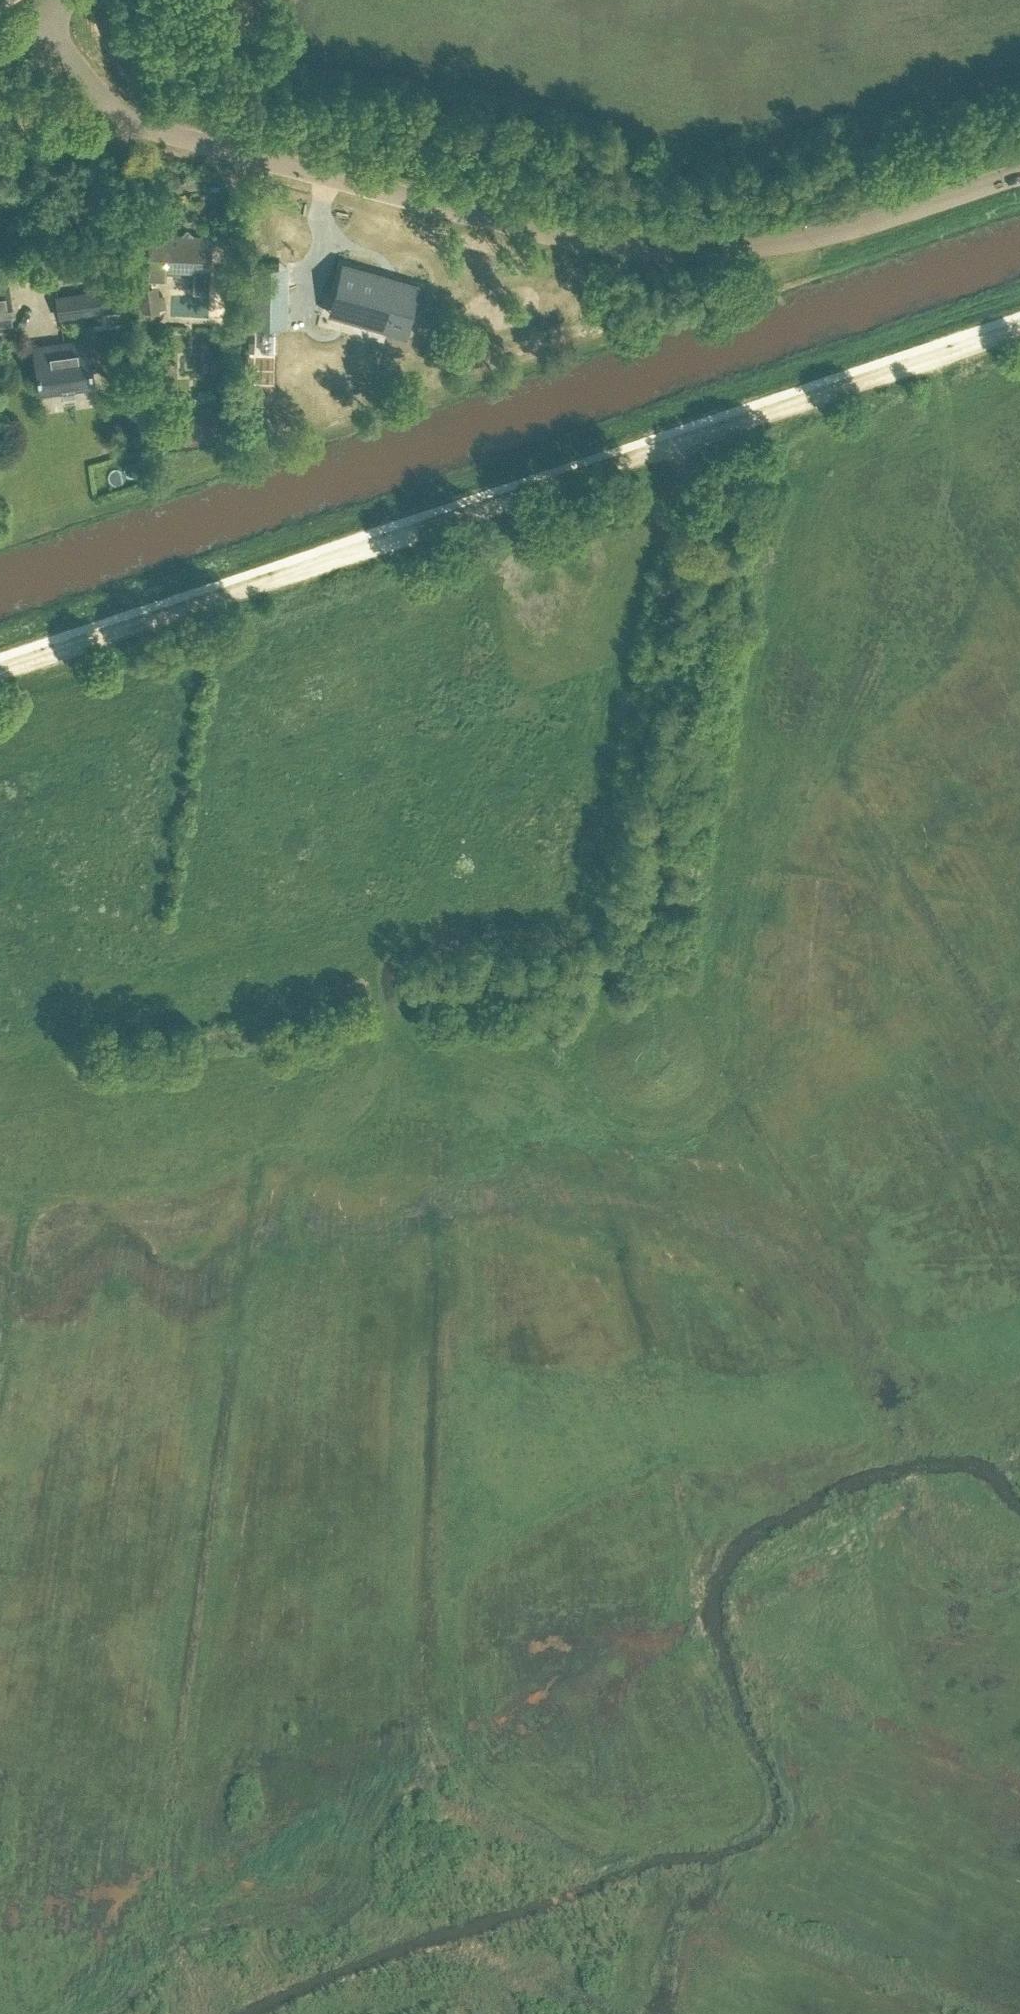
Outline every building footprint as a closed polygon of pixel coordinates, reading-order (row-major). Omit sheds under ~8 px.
[(193,262),(192,286),(210,286),(212,233),(167,232),(168,218),(150,218),(150,231),(148,274),(166,274),(167,261),(187,262),(193,262)] [(341,266),(332,299),(374,311),(375,307),(387,310),(382,326),(403,332),(417,283),(396,277),(395,281),(341,266)] [(156,282),(139,284),(142,315),(159,313),(156,282)] [(12,322),(6,283),(0,284),(0,323),(12,322)] [(253,286),(252,322),(285,323),(286,287),(253,286)] [(89,287),(52,293),(55,316),(92,310),(89,287)] [(86,336),(33,344),(40,391),(58,388),(57,380),(73,378),(74,386),(92,383),(86,336)]
